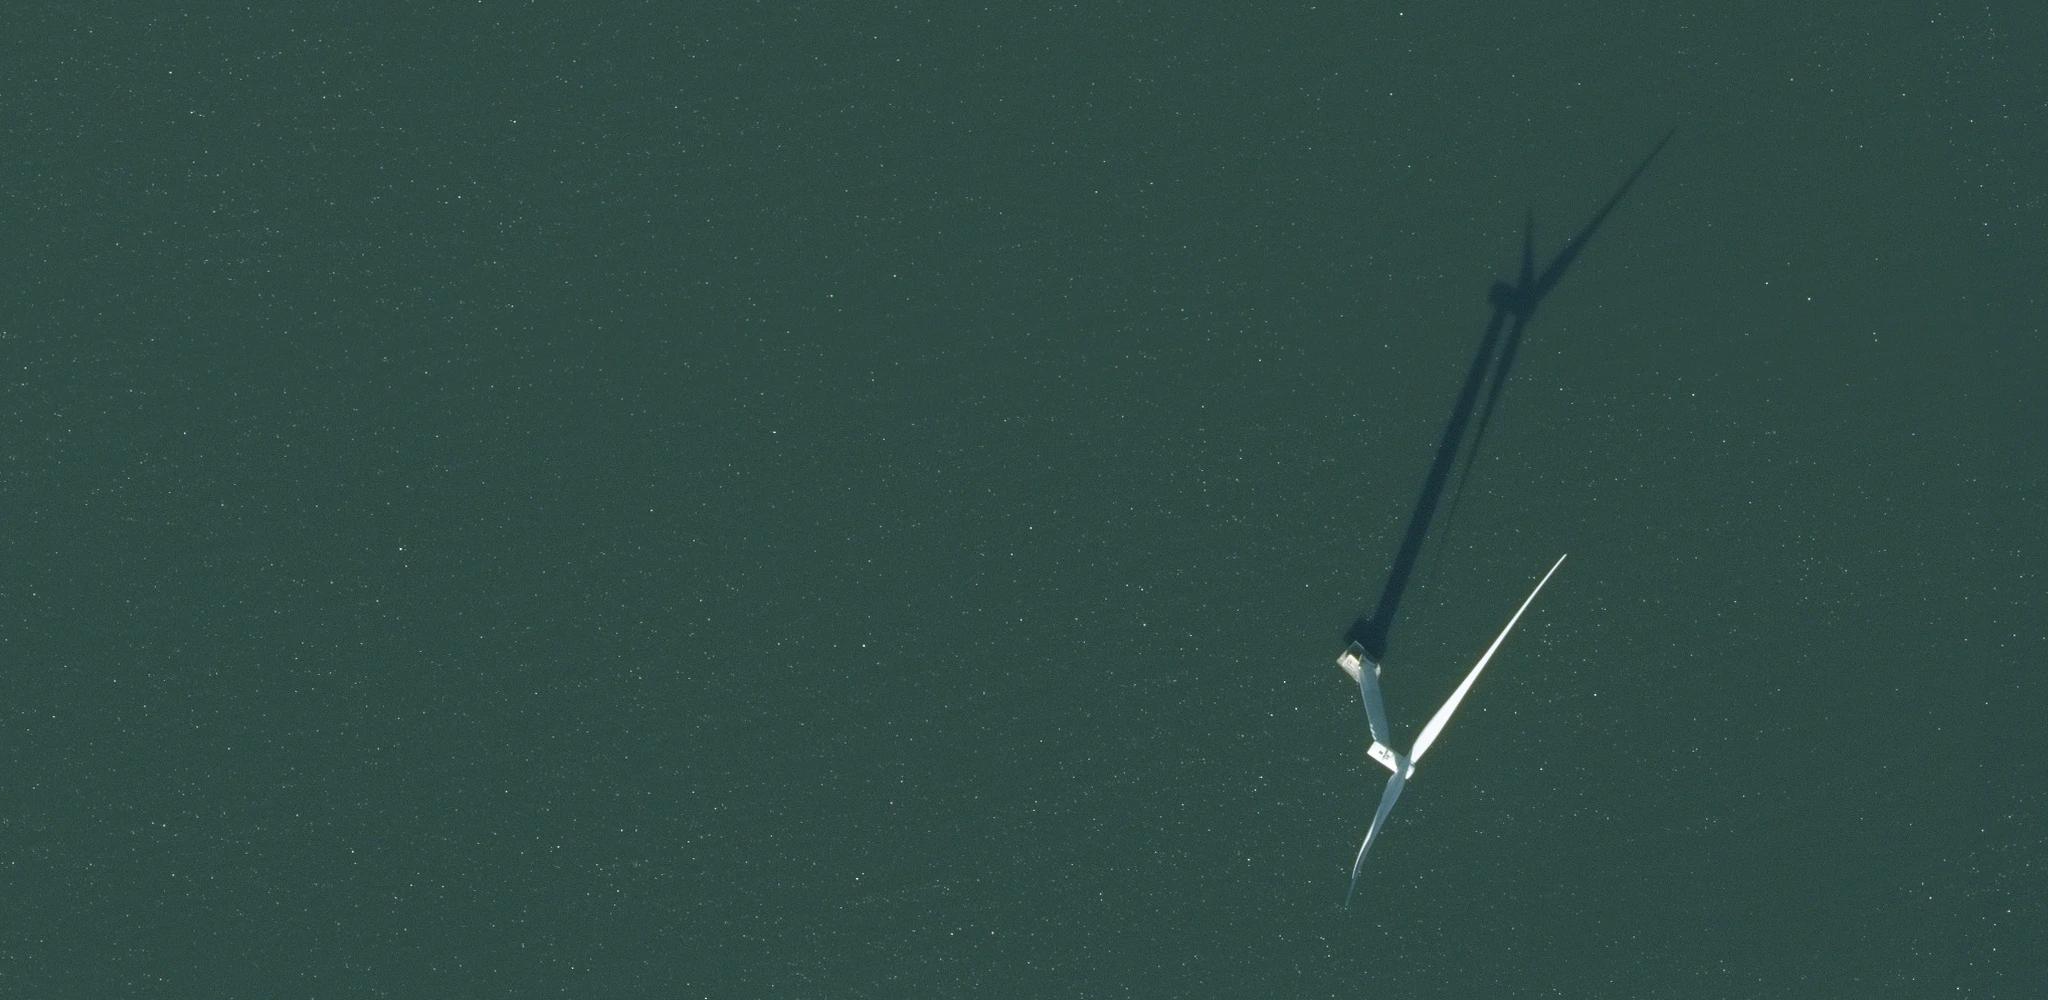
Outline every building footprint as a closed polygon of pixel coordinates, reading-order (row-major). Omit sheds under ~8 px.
[(1360,660),(1359,663),(1359,666),(1360,668),(1362,670),(1363,672),(1367,673),(1370,673),(1373,672),(1374,670),(1376,668),(1377,665),(1377,663),(1376,660),(1374,658),(1371,656),(1369,655),(1366,655),(1364,656),(1362,658),(1360,660)]
